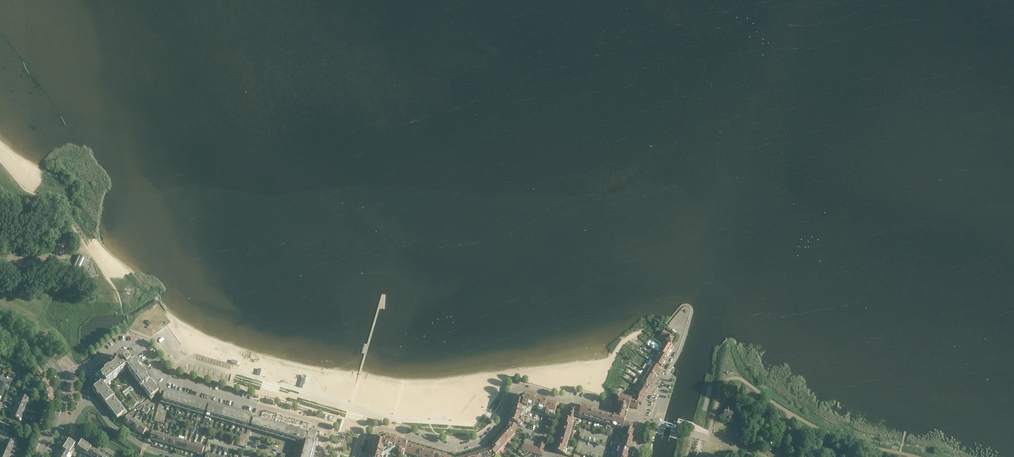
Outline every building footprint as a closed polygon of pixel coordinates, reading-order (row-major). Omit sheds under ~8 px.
[(95,277),(87,273),(85,277),(79,274),(86,258),(78,255),(75,261),(70,273),(76,276),(73,280),(87,286),(89,283),(91,285),(95,277)] [(661,336),(660,338),(665,341),(667,342),(671,345),(671,344),(674,339),(669,336),(670,334),(664,331),(661,336)] [(649,345),(657,350),(659,346),(651,341),(649,345)] [(671,345),(665,341),(664,343),(663,343),(658,351),(659,352),(666,356),(673,346),(671,344),(671,345)] [(666,356),(659,352),(656,357),(665,363),(667,361),(666,360),(668,357),(666,356)] [(656,357),(654,356),(651,361),(653,362),(661,367),(663,364),(664,365),(665,363),(656,357)] [(159,392),(136,362),(135,361),(132,363),(129,359),(124,362),(122,359),(98,378),(102,383),(94,389),(117,418),(125,412),(105,387),(104,386),(126,368),(126,367),(127,367),(128,367),(129,368),(128,368),(151,398),(159,392)] [(659,373),(661,371),(660,370),(661,367),(653,362),(650,367),(659,373)] [(659,373),(650,367),(647,365),(644,370),(656,377),(657,374),(658,374),(659,373)] [(655,380),(654,380),(656,377),(644,370),(641,375),(654,382),(655,380)] [(273,380),(281,382),(283,376),(276,373),(273,380)] [(641,375),(638,380),(650,387),(651,384),(652,384),(654,382),(641,375)] [(127,380),(124,376),(113,384),(116,388),(113,390),(129,410),(145,397),(130,377),(127,380)] [(11,382),(6,380),(0,393),(0,394),(2,395),(4,390),(7,391),(11,382)] [(650,387),(638,380),(635,384),(638,386),(648,392),(649,390),(648,390),(650,387)] [(635,391),(639,394),(644,397),(646,393),(647,394),(648,392),(638,386),(635,391)] [(160,423),(163,424),(167,411),(161,410),(163,403),(165,403),(165,405),(165,406),(169,407),(170,406),(170,405),(176,406),(175,408),(176,409),(179,410),(180,409),(181,408),(186,410),(186,411),(186,412),(190,413),(191,412),(191,411),(196,413),(196,414),(197,415),(200,416),(201,415),(202,414),(210,417),(209,418),(210,419),(213,420),(214,419),(215,418),(220,420),(220,421),(220,422),(224,423),(225,422),(225,421),(230,423),(230,424),(231,425),(232,426),(234,426),(235,425),(236,424),(241,426),(240,427),(241,428),(244,429),(246,428),(246,427),(249,428),(247,435),(241,433),(237,445),(246,448),(251,430),(254,431),(303,445),(299,456),(313,456),(319,439),(316,438),(317,433),(310,431),(309,433),(308,436),(306,435),(307,432),(259,419),(259,422),(256,421),(249,419),(250,418),(242,416),(242,417),(241,416),(239,416),(239,415),(232,413),(232,414),(229,413),(229,412),(222,410),(221,411),(218,410),(219,409),(211,407),(211,408),(205,406),(205,405),(198,403),(198,404),(195,403),(195,402),(188,400),(187,401),(184,400),(185,399),(177,397),(177,398),(174,397),(174,396),(167,394),(167,395),(162,393),(154,421),(160,423)] [(18,399),(13,397),(12,399),(26,405),(28,399),(20,395),(18,399)] [(553,418),(557,406),(557,404),(526,395),(525,396),(523,397),(522,399),(520,400),(518,400),(516,402),(514,401),(508,422),(510,423),(517,425),(522,426),(524,421),(520,420),(521,415),(528,417),(530,411),(553,418)] [(623,430),(623,428),(625,422),(627,414),(629,407),(631,401),(631,399),(620,396),(619,401),(616,400),(615,405),(619,406),(617,411),(616,417),(586,408),(587,406),(582,404),(581,409),(579,415),(578,417),(623,430)] [(11,401),(16,403),(15,406),(24,410),(26,405),(12,399),(11,401)] [(14,409),(9,407),(8,409),(22,415),(24,410),(15,406),(14,409)] [(573,407),(571,412),(574,413),(579,415),(581,409),(573,407)] [(10,417),(19,421),(22,415),(8,409),(7,412),(12,414),(10,417)] [(725,409),(723,417),(731,420),(734,412),(725,409)] [(572,421),(574,413),(571,412),(568,411),(566,419),(572,421)] [(125,419),(123,422),(129,426),(133,420),(129,417),(126,420),(125,419)] [(572,421),(566,419),(565,419),(561,431),(567,433),(573,434),(576,422),(572,421)] [(129,426),(134,429),(138,423),(133,420),(129,426)] [(134,429),(138,432),(143,426),(138,423),(134,429)] [(515,434),(516,430),(517,427),(517,425),(510,423),(509,425),(508,428),(507,427),(506,429),(507,430),(504,432),(512,439),(516,434),(515,434)] [(147,433),(148,430),(143,426),(138,432),(145,436),(147,433)] [(626,437),(629,438),(631,438),(634,430),(631,430),(628,429),(626,437)] [(158,432),(152,430),(150,439),(155,441),(158,432)] [(7,444),(9,439),(4,437),(6,433),(0,431),(0,441),(7,444)] [(573,434),(567,433),(561,431),(558,442),(564,443),(570,445),(573,434)] [(502,435),(501,434),(499,435),(508,443),(512,439),(504,432),(502,435)] [(405,453),(408,443),(408,442),(387,435),(386,437),(384,438),(383,439),(383,440),(381,441),(379,440),(377,442),(375,442),(371,456),(392,456),(393,455),(395,449),(399,450),(398,454),(404,456),(404,455),(404,453),(405,453)] [(498,437),(499,438),(497,440),(503,446),(503,447),(504,447),(508,443),(499,435),(498,437)] [(629,438),(626,437),(623,436),(620,447),(630,450),(633,439),(631,438),(629,438)] [(14,443),(12,442),(13,441),(9,439),(7,444),(6,446),(16,450),(17,448),(12,446),(14,443)] [(69,440),(67,444),(64,448),(71,453),(76,445),(69,440)] [(494,443),(493,442),(492,444),(499,451),(500,451),(503,447),(503,446),(497,440),(494,443)] [(91,447),(82,441),(77,449),(87,455),(91,447)] [(570,445),(564,443),(558,442),(555,452),(567,456),(570,445)] [(205,446),(199,444),(199,446),(197,453),(202,455),(205,446)] [(490,445),(491,446),(489,449),(496,455),(495,455),(496,456),(500,451),(499,451),(492,444),(490,445)] [(418,447),(416,446),(416,447),(413,446),(410,455),(416,456),(418,447)] [(90,456),(92,456),(96,450),(91,447),(87,455),(90,456)] [(618,453),(617,456),(628,456),(630,450),(620,447),(618,453)] [(61,454),(66,456),(69,456),(71,453),(64,448),(61,454)] [(495,455),(496,455),(489,449),(485,450),(485,449),(483,449),(485,456),(492,456),(495,455)]
